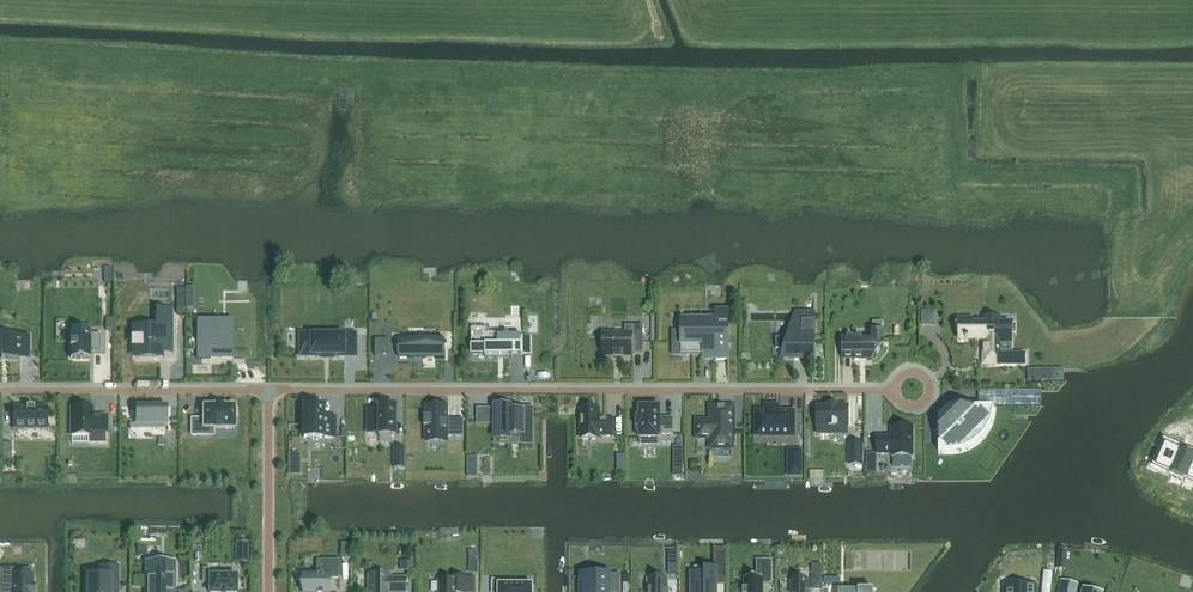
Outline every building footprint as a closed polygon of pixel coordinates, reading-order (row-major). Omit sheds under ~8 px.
[(176,314),(185,314),(185,289),(176,289),(176,314)] [(781,359),(810,359),(810,344),(815,344),(815,296),(814,296),(814,313),(795,313),(788,338),(776,338),(776,349),(784,349),(781,359)] [(703,359),(728,359),(729,359),(729,309),(728,309),(728,312),(715,312),(715,322),(681,322),(681,333),(674,333),(674,344),(681,344),(681,354),(703,354),(703,359)] [(135,347),(135,356),(159,356),(159,339),(170,339),(169,312),(158,312),(158,329),(135,329),(135,338),(133,338),(133,347),(135,347)] [(935,325),(935,312),(922,312),(922,325),(935,325)] [(960,324),(960,331),(960,341),(965,341),(965,342),(968,342),(968,341),(984,341),(983,364),(1024,364),(1024,354),(1000,354),(1000,341),(1011,341),(1011,324),(1001,324),(1001,318),(984,318),(983,324),(960,324)] [(197,320),(197,359),(210,359),(210,355),(230,355),(230,326),(210,327),(210,320),(197,320)] [(471,327),(471,355),(485,355),(485,359),(509,359),(509,355),(522,356),(521,354),(530,354),(530,338),(522,338),(522,336),(509,336),(509,333),(486,333),(486,327),(471,327)] [(603,357),(614,357),(614,359),(622,359),(622,357),(632,357),(632,359),(633,359),(633,353),(643,353),(643,329),(627,329),(627,334),(603,334),(603,331),(602,331),(602,359),(603,359),(603,357)] [(71,332),(71,359),(89,359),(89,350),(101,350),(101,335),(89,335),(89,332),(71,332)] [(843,337),(843,340),(843,356),(843,358),(843,359),(853,359),(872,359),(872,358),(884,346),(884,333),(883,333),(872,333),(871,333),(871,337),(853,337),(843,337)] [(313,335),(300,335),(300,355),(313,356),(319,356),(319,357),(334,357),(334,356),(344,356),(355,356),(355,335),(345,335),(344,334),(334,334),(319,334),(313,334),(313,335)] [(0,337),(0,355),(1,355),(1,359),(20,359),(20,355),(29,355),(29,337),(0,337)] [(399,346),(399,355),(399,358),(399,359),(407,359),(407,358),(435,358),(435,359),(445,359),(445,339),(435,339),(435,340),(408,340),(399,340),(399,341),(399,346)] [(764,404),(764,412),(757,412),(757,432),(757,435),(767,435),(785,435),(793,435),(793,427),(793,413),(779,412),(779,404),(764,404)] [(639,439),(660,439),(660,435),(673,435),(673,418),(660,418),(660,407),(649,407),(649,405),(642,405),(642,407),(639,407),(639,418),(637,418),(637,428),(639,428),(639,439)] [(827,405),(827,407),(817,407),(817,427),(817,434),(833,434),(833,427),(848,427),(848,407),(838,407),(838,405),(827,405)] [(26,407),(13,407),(13,429),(47,429),(47,407),(34,407),(34,406),(32,406),(32,407),(28,407),(28,406),(26,406),(26,407)] [(938,416),(938,417),(938,452),(940,452),(940,445),(942,445),(949,445),(954,445),(959,443),(964,442),(968,439),(972,437),(976,433),(979,430),(982,425),(984,421),(985,416),(986,408),(993,408),(994,406),(948,407),(947,407),(947,408),(948,408),(939,416),(938,416)] [(88,407),(71,407),(71,418),(70,418),(70,435),(86,435),(86,443),(105,443),(105,415),(88,415),(88,407)] [(334,417),(322,417),(322,407),(304,407),(303,438),(334,438),(334,417)] [(378,410),(368,410),(368,432),(378,432),(378,435),(394,435),(394,407),(378,407),(378,410)] [(426,427),(426,437),(426,442),(447,442),(447,437),(447,420),(447,407),(426,407),(426,416),(424,416),(424,417),(426,417),(426,426),(424,426),(424,427),(426,427)] [(510,407),(495,407),(495,439),(510,439),(510,435),(522,435),(522,439),(532,439),(532,412),(510,412),(510,407)] [(733,448),(733,409),(733,407),(719,407),(710,407),(710,421),(697,421),(697,438),(710,438),(711,448),(711,457),(732,457),(732,448),(733,448)] [(166,408),(135,408),(135,425),(153,425),(153,430),(165,430),(165,425),(166,425),(166,408)] [(234,410),(234,408),(203,408),(203,420),(191,420),(191,437),(203,437),(203,430),(234,430),(234,419),(236,419),(236,410),(234,410)] [(599,410),(581,410),(581,439),(599,439),(599,436),(613,436),(613,420),(599,420),(599,410)] [(463,420),(454,420),(454,437),(463,437),(463,420)] [(877,437),(877,454),(892,454),(892,457),(912,457),(912,427),(892,427),(892,437),(877,437)] [(11,443),(2,443),(2,461),(11,461),(11,443)] [(849,443),(849,465),(862,465),(862,443),(849,443)] [(393,468),(404,468),(404,447),(394,447),(393,468)] [(683,447),(674,447),(674,469),(677,469),(683,469),(683,447)] [(1157,467),(1175,474),(1174,477),(1187,482),(1184,491),(1192,494),(1192,461),(1182,457),(1181,459),(1164,451),(1157,467)] [(299,454),(288,454),(288,475),(299,475),(299,454)] [(810,471),(810,477),(810,480),(824,480),(824,477),(824,471),(810,471)] [(677,553),(669,553),(669,574),(677,574),(677,553)] [(717,572),(727,572),(727,553),(717,553),(717,572)] [(159,564),(145,564),(145,591),(176,591),(176,561),(165,561),(165,564),(161,564),(161,554),(159,554),(159,564)] [(316,560),(316,575),(303,575),(303,591),(329,591),(329,579),(340,579),(340,560),(316,560)] [(772,560),(762,560),(762,578),(756,578),(744,578),(744,589),(743,589),(743,590),(744,590),(744,591),(763,591),(763,584),(772,584),(772,560)] [(1058,560),(1057,569),(1064,570),(1066,561),(1058,560)] [(401,561),(401,570),(415,570),(415,561),(401,561)] [(470,563),(469,573),(478,573),(478,563),(470,563)] [(108,591),(118,591),(118,566),(108,566),(108,576),(99,576),(89,576),(89,585),(86,585),(86,591),(108,591)] [(0,568),(0,578),(1,578),(1,590),(11,590),(11,591),(34,591),(34,587),(32,587),(32,575),(13,575),(13,568),(0,568)] [(210,568),(202,568),(202,582),(210,582),(210,591),(236,591),(236,590),(238,590),(238,580),(236,580),(236,576),(210,576),(210,568)] [(694,591),(715,591),(715,569),(704,569),(704,573),(694,573),(694,591)] [(581,574),(581,591),(619,591),(619,574),(603,574),(603,576),(595,576),(595,574),(581,574)] [(368,575),(368,591),(404,591),(404,576),(390,577),(390,575),(368,575)] [(812,575),(812,590),(822,590),(822,575),(812,575)] [(450,581),(439,581),(439,591),(466,591),(466,578),(450,578),(450,581)] [(648,591),(669,591),(667,591),(667,580),(648,580),(648,591)] [(492,591),(532,591),(532,585),(501,585),(501,581),(492,581),(492,591)] [(791,591),(809,591),(809,581),(791,581),(791,591)]
